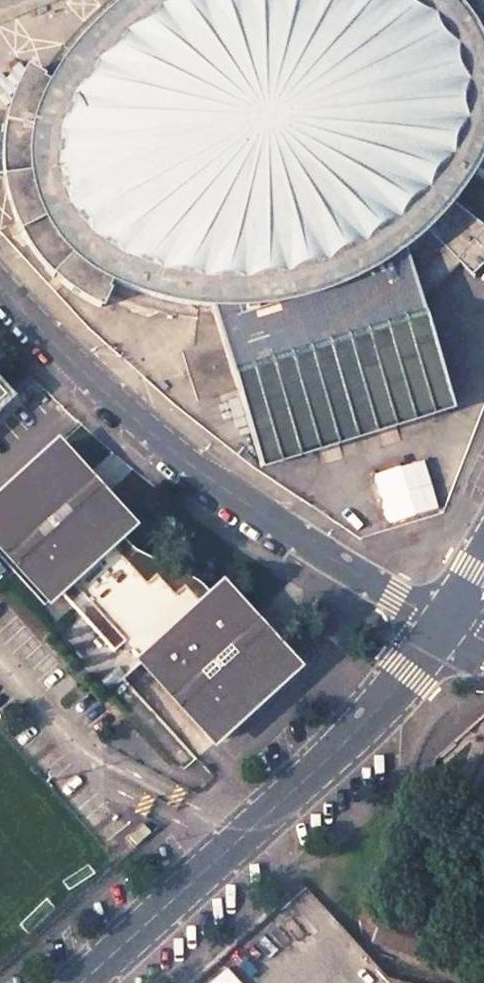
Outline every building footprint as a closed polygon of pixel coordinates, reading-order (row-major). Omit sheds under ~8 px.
[(259,462),(451,403),(417,298),(461,263),(472,274),(483,260),(483,0),(107,0),(87,15),(52,56),(39,77),(25,68),(3,128),(0,171),(11,208),(42,265),(100,304),(105,292),(196,317),(185,356),(196,398),(238,390),(259,462)] [(14,399),(0,383),(0,412),(14,399)] [(0,498),(0,542),(67,616),(75,609),(113,651),(123,642),(215,743),(297,669),(267,637),(257,647),(248,637),(241,629),(251,619),(223,588),(212,597),(197,580),(159,562),(146,559),(123,536),(132,527),(102,494),(92,503),(76,485),(86,476),(58,446),(0,498)] [(420,457),(369,472),(383,521),(434,506),(420,457)] [(478,790),(483,793),(470,815),(483,823),(483,776),(478,790)] [(143,824),(129,837),(137,846),(151,833),(143,824)] [(460,921),(388,897),(374,940),(445,965),(460,921)]
